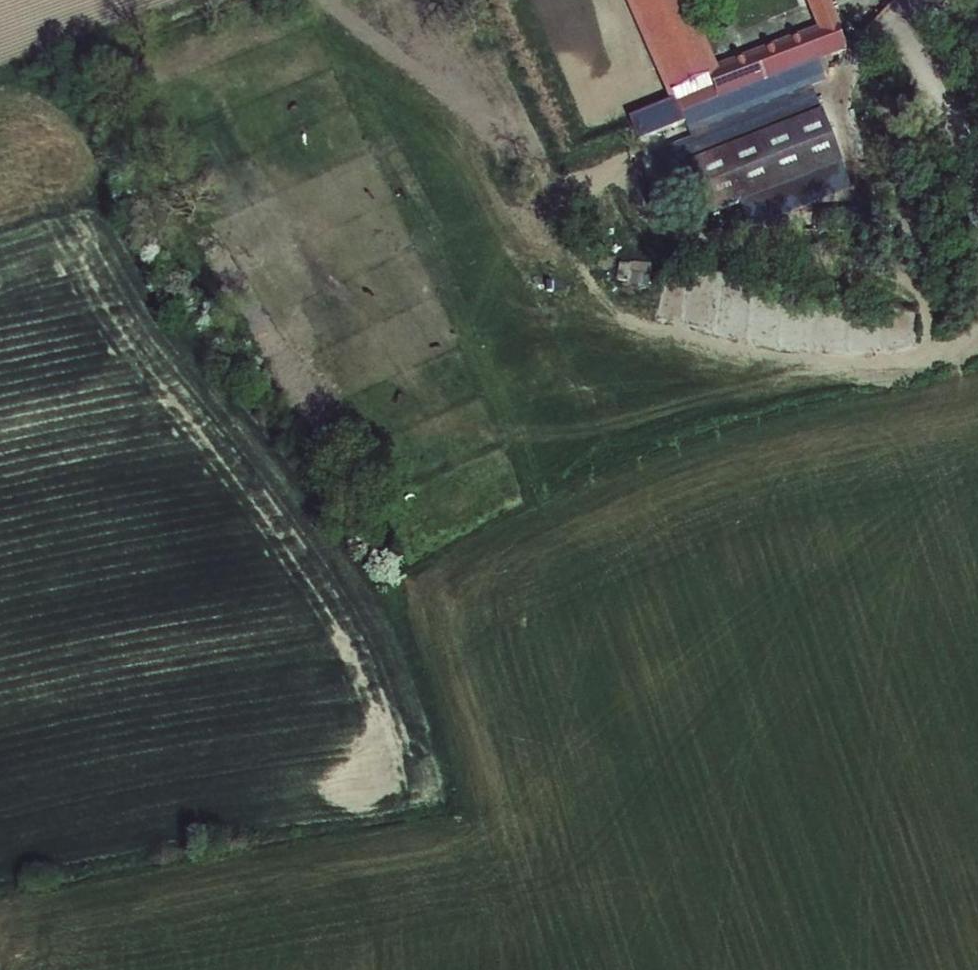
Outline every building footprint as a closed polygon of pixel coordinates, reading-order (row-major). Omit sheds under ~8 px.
[(686,107),(636,127),(646,149),(695,128),(692,120),(856,51),(834,0),(810,0),(821,27),(715,72),(683,0),(641,0),(686,107)] [(830,114),(701,168),(723,221),(852,167),(830,114)] [(830,322),(732,298),(727,318),(763,326),(759,343),(821,359),(830,322)]
